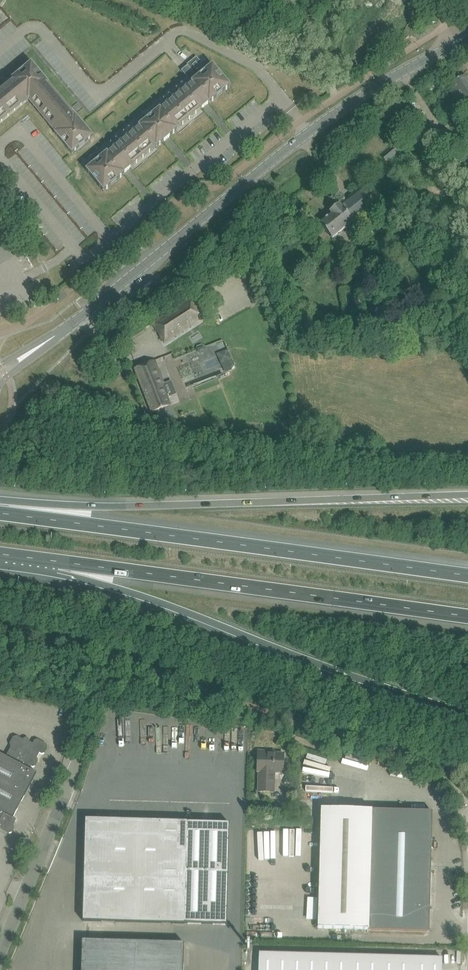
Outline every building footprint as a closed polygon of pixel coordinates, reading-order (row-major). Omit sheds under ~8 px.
[(330,62),(339,66),(343,59),(333,55),(330,62)] [(192,83),(173,99),(190,119),(188,116),(200,106),(202,109),(208,103),(209,104),(217,98),(214,94),(220,89),(223,93),(230,86),(224,78),(221,81),(216,75),(219,72),(213,65),(197,77),(192,71),(201,64),(201,63),(200,63),(196,58),(188,66),(181,71),(192,83)] [(25,97),(28,101),(31,98),(57,129),(54,132),(60,140),(64,137),(69,143),(65,146),(72,154),(80,147),(77,144),(83,139),(86,142),(93,136),(75,114),(75,115),(73,113),(49,84),(49,83),(43,75),(39,78),(34,72),(38,69),(32,62),(24,68),(27,71),(21,76),(18,73),(10,79),(11,80),(0,89),(0,118),(25,97)] [(465,75),(451,84),(467,110),(467,80),(465,75)] [(139,127),(127,138),(143,158),(144,157),(141,154),(153,144),(156,148),(178,130),(175,127),(187,117),(189,119),(190,119),(173,99),(160,109),(138,126),(139,127)] [(436,135),(447,150),(456,143),(446,129),(436,135)] [(143,158),(127,138),(108,153),(107,152),(86,170),(92,178),(96,175),(101,181),(97,184),(103,192),(111,185),(108,182),(114,177),(117,180),(125,174),(124,173),(131,168),(129,165),(141,155),(143,158)] [(392,145),(379,156),(385,162),(398,151),(392,145)] [(335,205),(331,208),(331,210),(329,212),(331,214),(319,222),(332,238),(353,222),(375,205),(362,188),(340,205),(339,204),(338,205),(335,205)] [(348,292),(350,311),(362,310),(359,290),(348,292)] [(152,323),(152,324),(153,323),(162,337),(168,333),(171,339),(205,317),(192,297),(152,323)] [(155,361),(135,369),(152,413),(156,411),(161,425),(176,419),(170,406),(162,384),(164,384),(155,361)] [(1,825),(0,827),(1,829),(10,833),(12,833),(14,828),(14,825),(13,825),(17,819),(13,817),(37,773),(30,769),(31,766),(33,767),(35,767),(38,760),(37,758),(40,753),(42,754),(44,754),(48,747),(47,745),(37,740),(35,740),(33,743),(30,741),(29,739),(26,738),(24,738),(23,740),(16,736),(14,737),(10,744),(11,746),(6,757),(0,754),(0,825),(1,825)] [(258,751),(258,772),(259,772),(258,792),(274,792),(275,773),(283,773),(284,754),(268,753),(268,751),(258,751)] [(322,809),(319,897),(318,928),(369,930),(369,931),(429,932),(432,812),(322,809)] [(86,820),(83,921),(227,925),(230,824),(86,820)] [(288,829),(270,832),(270,836),(277,835),(277,840),(290,838),(288,829)] [(296,864),(297,842),(292,841),(291,854),(278,853),(278,856),(292,857),(292,864),(296,864)] [(82,969),(183,969),(184,944),(83,941),(82,969)] [(432,958),(259,953),(258,969),(442,969),(442,958),(432,958)]
